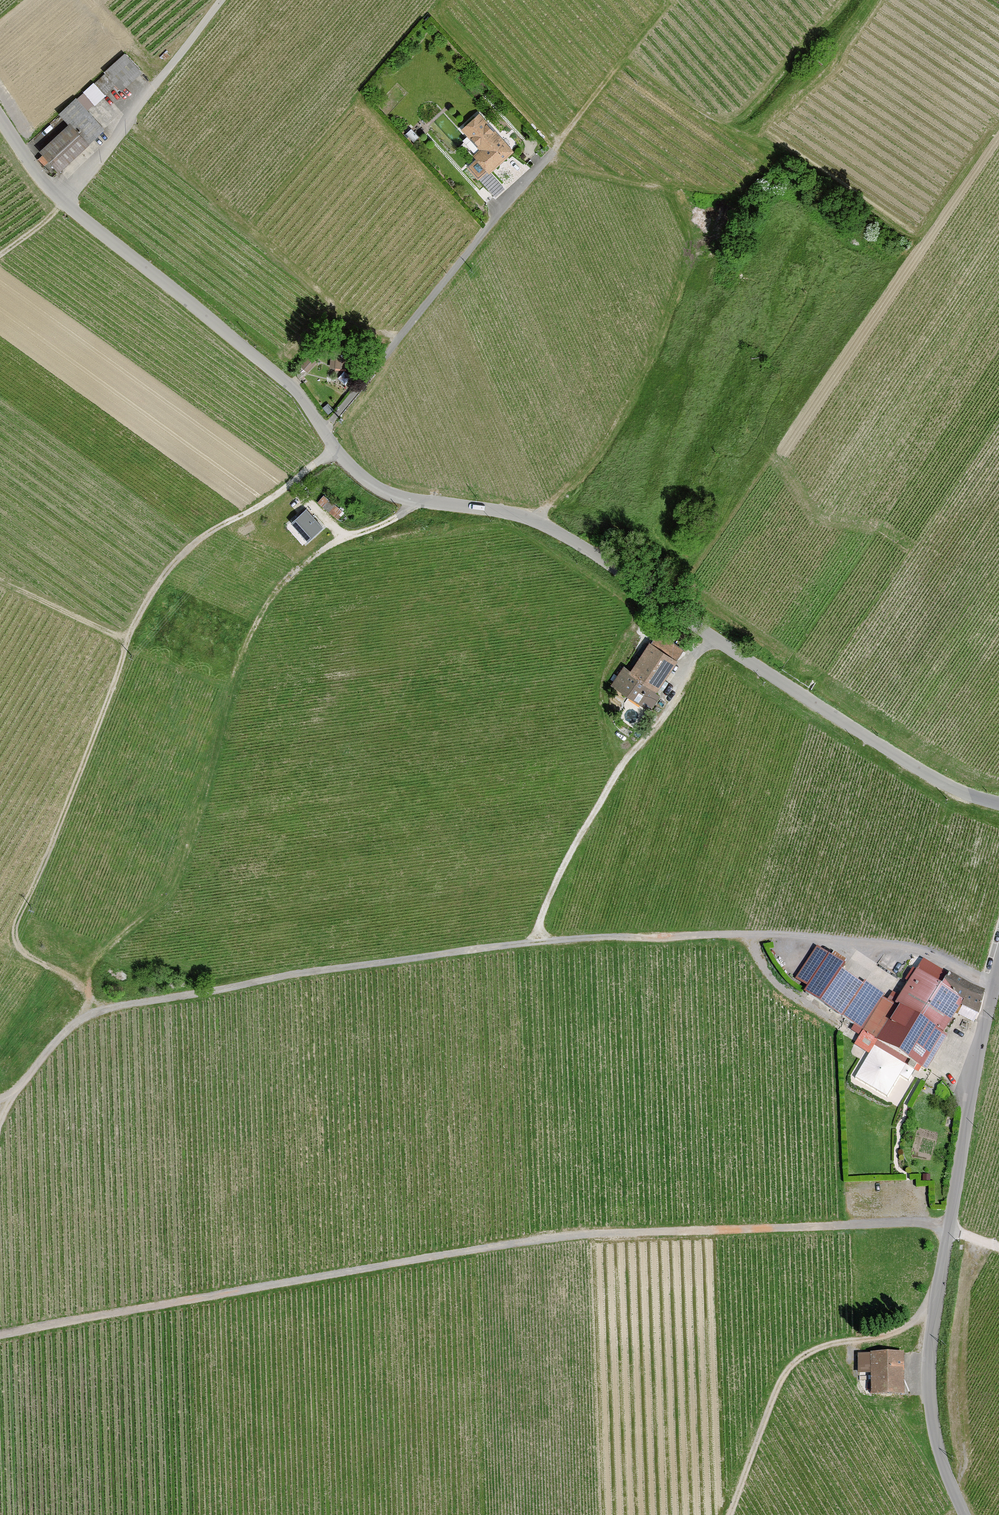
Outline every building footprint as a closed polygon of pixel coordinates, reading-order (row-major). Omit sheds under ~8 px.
[(134,66),(125,55),(96,82),(105,92),(116,82),(134,66)] [(74,128),(45,154),(59,171),(103,129),(77,99),(60,113),(74,128)] [(514,152),(480,116),(464,131),(482,150),(475,157),(478,159),(488,171),(491,173),(514,152)] [(488,171),(478,159),(469,168),(479,179),(488,171)] [(340,341),(344,341),(346,333),(333,327),(329,339),(340,341)] [(344,341),(340,341),(339,356),(347,357),(348,348),(346,345),(344,345),(344,341)] [(312,354),(301,366),(307,372),(319,360),(312,354)] [(337,356),(336,368),(347,369),(348,357),(347,357),(339,356),(337,356)] [(329,404),(323,409),(328,415),(334,411),(329,404)] [(305,508),(291,521),(302,533),(316,521),(305,508)] [(604,539),(599,547),(617,560),(622,552),(604,539)] [(624,666),(613,683),(651,707),(658,695),(654,692),(683,648),(659,633),(652,644),(650,642),(631,670),(624,666)] [(828,953),(816,946),(795,978),(806,986),(828,953)] [(828,953),(806,986),(804,989),(803,991),(820,1003),(842,970),(846,965),(828,953)] [(923,961),(917,970),(942,984),(945,981),(949,973),(925,958),(923,961)] [(901,995),(895,1004),(899,1007),(944,1033),(956,1013),(962,1004),(963,1000),(961,998),(945,981),(942,984),(917,970),(913,968),(905,980),(908,982),(901,995)] [(842,970),(820,1003),(842,1017),(842,1016),(863,983),(842,970)] [(973,986),(949,973),(945,981),(961,998),(963,1000),(962,1004),(979,1013),(984,991),(973,986)] [(863,983),(842,1016),(863,1030),(883,997),(885,994),(864,981),(863,983)] [(893,990),(887,1000),(895,1004),(901,995),(893,990)] [(887,1000),(883,997),(863,1030),(862,1031),(876,1039),(887,1021),(888,1020),(890,1022),(899,1007),(895,1004),(887,1000)] [(975,1023),(979,1013),(962,1004),(956,1013),(975,1023)] [(923,1068),(944,1033),(899,1007),(890,1022),(888,1020),(887,1021),(876,1039),(875,1040),(877,1041),(910,1060),(917,1064),(922,1067),(923,1068)] [(876,1039),(862,1031),(854,1044),(869,1054),(874,1046),(877,1041),(875,1040),(876,1039)] [(877,1041),(874,1046),(908,1065),(910,1060),(877,1041)] [(908,1065),(874,1046),(869,1054),(855,1077),(887,1096),(900,1075),(908,1080),(914,1070),(917,1064),(910,1060),(908,1065)] [(871,1353),(871,1394),(901,1394),(901,1353),(871,1353)]
